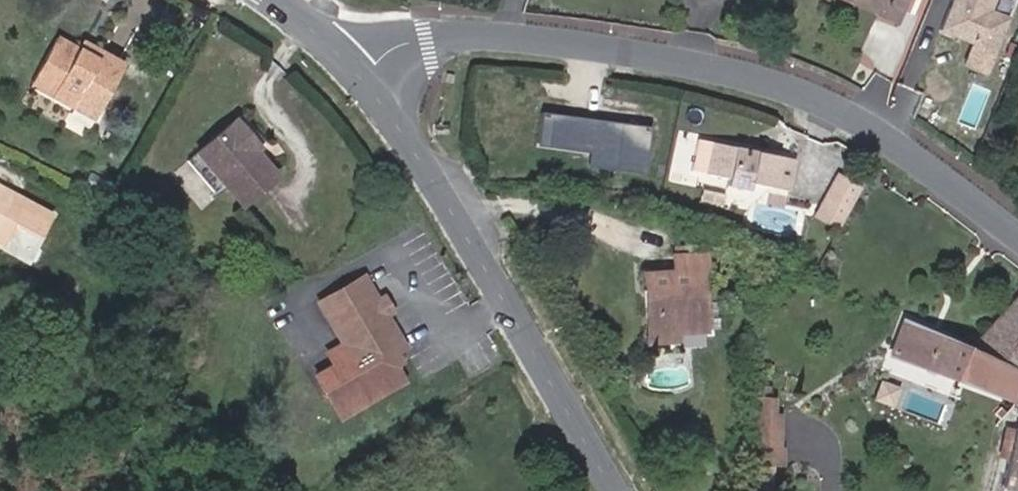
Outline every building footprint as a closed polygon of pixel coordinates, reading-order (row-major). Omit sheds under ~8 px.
[(907,0),(845,0),(881,15),(887,1),(903,8),(907,0)] [(938,28),(954,34),(956,29),(968,34),(971,41),(994,50),(1007,16),(988,8),(991,0),(949,0),(938,28)] [(897,23),(903,8),(887,1),(881,15),(897,23)] [(968,34),(956,29),(954,34),(971,41),(968,34)] [(76,49),(55,38),(30,83),(93,118),(123,65),(100,53),(96,60),(76,49)] [(100,53),(80,42),(76,49),(96,60),(100,53)] [(241,206),(276,176),(255,151),(259,148),(235,119),(196,152),(241,206)] [(789,190),(795,158),(698,138),(691,169),(728,177),(726,185),(749,189),(750,182),(789,190)] [(843,219),(861,186),(837,172),(819,204),(843,219)] [(0,187),(0,241),(23,199),(0,187)] [(843,219),(819,204),(813,215),(837,230),(843,219)] [(703,253),(703,246),(673,248),(673,255),(703,253)] [(703,330),(700,276),(705,275),(703,253),(673,255),(674,271),(644,273),(646,292),(652,292),(654,333),(675,331),(703,330)] [(395,353),(405,347),(386,314),(379,313),(375,306),(377,300),(363,276),(318,302),(342,344),(326,352),(333,364),(315,375),(339,417),(403,380),(394,365),(389,356),(395,353)] [(676,340),(675,331),(654,333),(652,292),(646,292),(649,341),(676,340)] [(967,349),(999,363),(1017,341),(1017,294),(967,349)] [(391,311),(383,297),(377,300),(375,306),(379,313),(386,314),(391,311)] [(956,379),(967,349),(904,321),(891,355),(956,379)] [(999,363),(1017,372),(1017,341),(999,363)] [(1017,388),(1017,372),(999,363),(967,349),(956,379),(1013,400),(1017,388)] [(399,362),(395,353),(389,356),(394,365),(399,362)] [(779,447),(780,428),(772,429),(772,415),(773,386),(753,386),(748,461),(781,462),(781,447),(779,447)] [(1007,460),(1015,429),(1004,426),(997,457),(1007,460)] [(1015,429),(1007,460),(1000,487),(1014,490),(1017,490),(1017,430),(1015,429)] [(771,469),(748,468),(747,490),(771,490),(771,469)]
